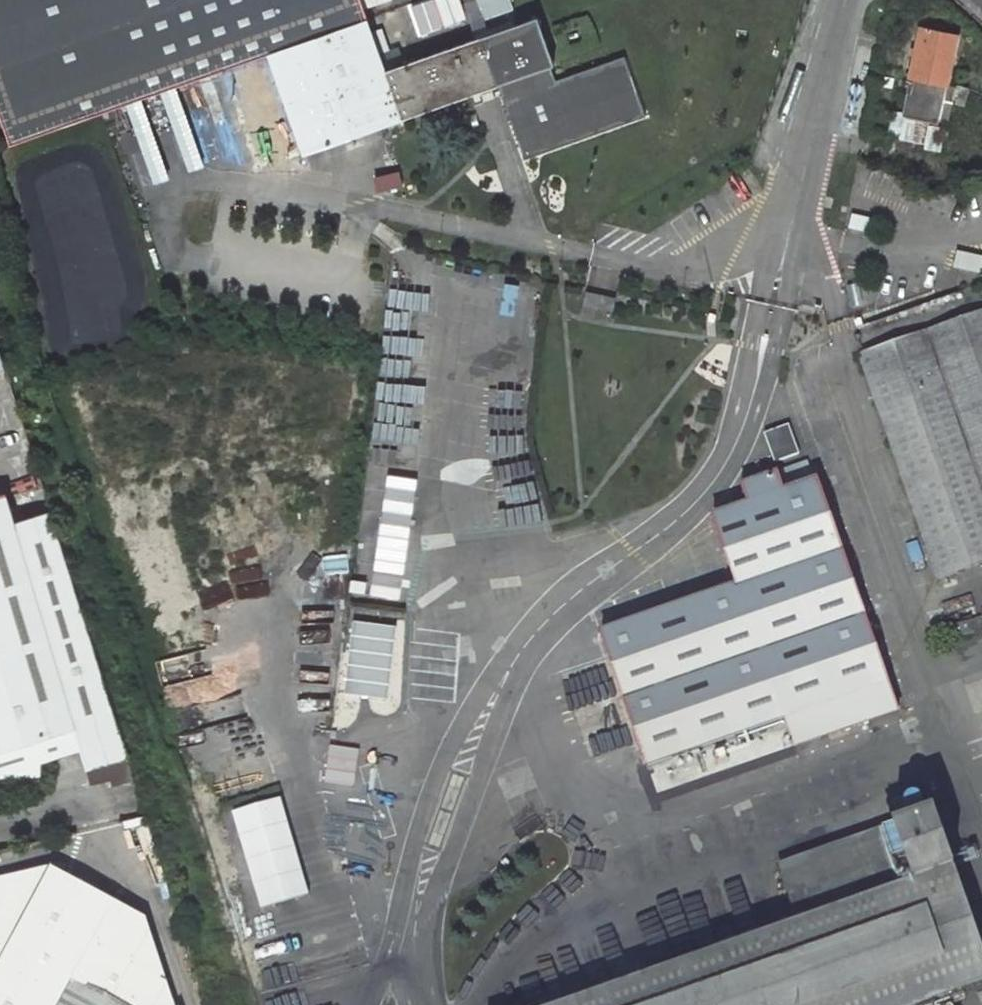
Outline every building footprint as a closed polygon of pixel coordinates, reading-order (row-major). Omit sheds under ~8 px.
[(14,139),(267,50),(355,19),(348,0),(0,0),(0,98),(14,139)] [(400,5),(410,34),(456,18),(449,0),(414,0),(400,5)] [(477,19),(506,9),(503,0),(470,0),(477,19)] [(374,73),(355,19),(267,50),(303,154),(489,85),(515,163),(637,118),(617,57),(548,83),(542,65),(546,64),(531,18),(473,37),(374,73)] [(923,93),(941,96),(945,76),(953,37),(916,30),(908,68),(927,72),(923,93)] [(121,104),(148,184),(234,155),(223,121),(211,125),(205,107),(179,116),(170,88),(121,104)] [(607,298),(579,292),(575,313),(586,316),(588,307),(605,310),(607,298)] [(857,365),(867,394),(981,354),(981,322),(857,365)] [(10,373),(0,342),(0,376),(10,373)] [(867,394),(935,587),(981,570),(981,354),(867,394)] [(708,522),(731,592),(601,638),(648,765),(775,721),(780,719),(790,747),(893,711),(812,486),(778,498),(771,478),(736,490),(742,510),(708,522)] [(44,778),(45,737),(76,727),(89,767),(125,759),(129,758),(52,511),(16,522),(7,490),(0,492),(0,789),(44,778)] [(383,699),(395,626),(350,619),(338,692),(383,699)] [(775,721),(648,765),(658,793),(790,747),(780,719),(775,721)] [(93,784),(129,776),(125,759),(89,767),(93,784)] [(751,799),(760,824),(862,790),(853,764),(751,799)] [(225,816),(261,990),(363,969),(330,812),(316,815),(312,798),(225,816)] [(750,802),(608,848),(622,890),(764,844),(750,802)] [(559,1004),(902,1004),(981,977),(981,960),(930,815),(778,868),(796,922),(676,964),(665,936),(642,944),(652,972),(559,1004)] [(86,990),(87,991),(113,1004),(181,1004),(153,933),(64,872),(11,886),(4,901),(0,899),(0,1004),(78,1004),(86,990)] [(585,966),(583,960),(581,959),(578,956),(572,955),(566,957),(563,960),(561,963),(559,969),(560,973),(563,976),(566,979),(570,981),(576,980),(579,979),(584,974),(585,970),(585,966)] [(87,991),(86,990),(78,1004),(113,1004),(87,991)]
